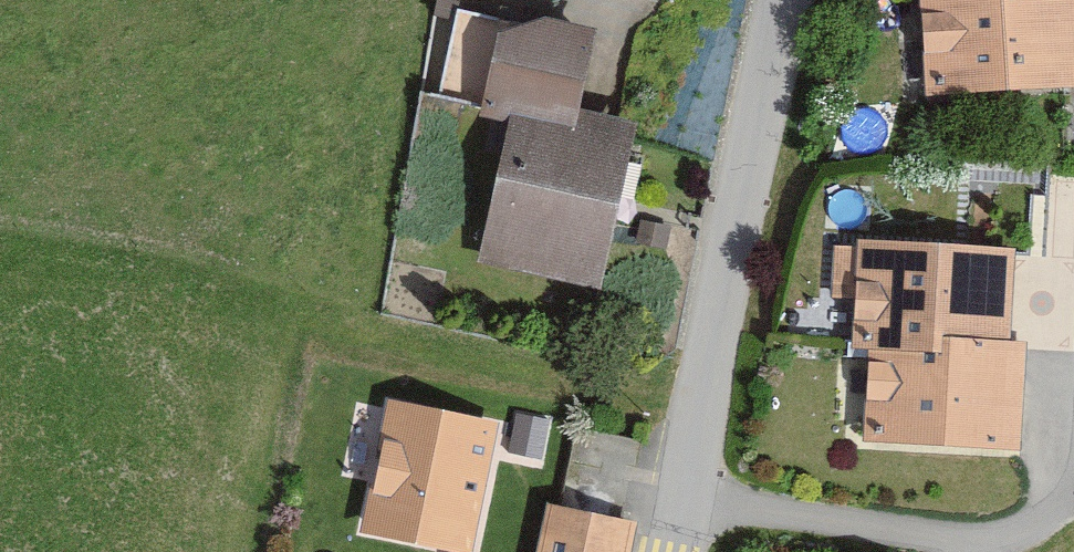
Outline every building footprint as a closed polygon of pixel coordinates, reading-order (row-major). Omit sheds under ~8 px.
[(922,85),(1073,75),(1073,10),(1073,0),(916,0),(922,85)] [(448,8),(444,87),(472,89),(477,10),(448,8)] [(587,32),(494,14),(479,96),(502,100),(571,114),(587,32)] [(571,114),(502,100),(470,256),(599,282),(631,126),(571,114)] [(1007,239),(827,229),(823,299),(848,300),(846,338),(864,339),(859,428),(1013,437),(1019,337),(1002,336),(1007,239)] [(488,410),(378,386),(370,423),(354,420),(343,472),(357,475),(348,515),(459,539),(488,410)] [(543,497),(532,551),(621,551),(629,514),(543,497)]
